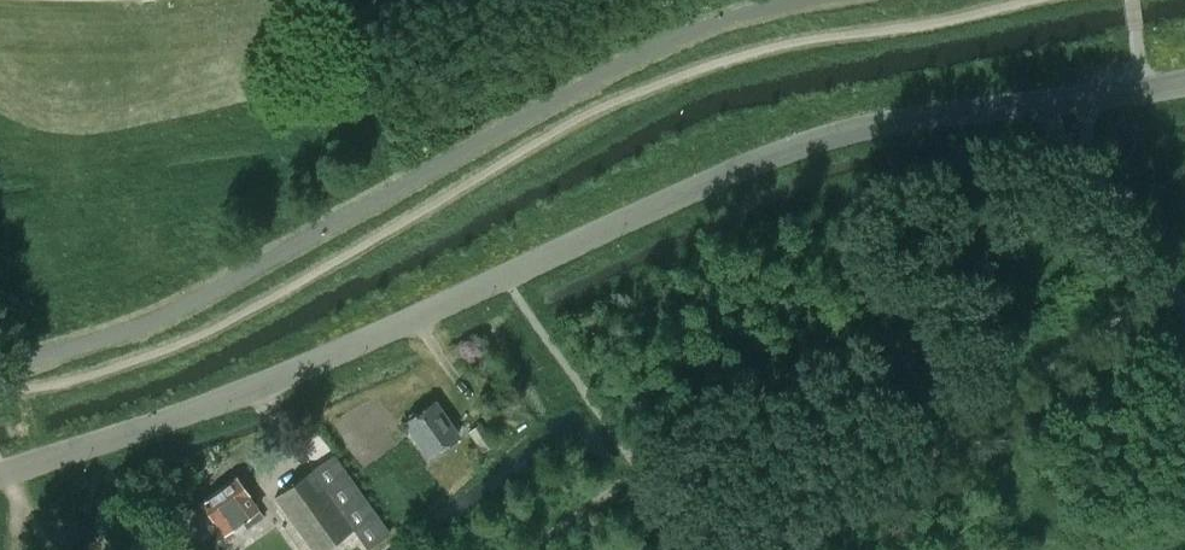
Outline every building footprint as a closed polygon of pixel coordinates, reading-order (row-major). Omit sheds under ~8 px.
[(433,402),(421,411),(415,411),(409,415),(409,420),(406,422),(429,455),(457,435),(433,402)] [(481,423),(468,431),(482,451),(494,443),(481,423)] [(354,484),(333,454),(274,496),(293,522),(283,529),(298,549),(323,549),(353,529),(367,549),(389,533),(354,484)] [(241,520),(244,525),(261,513),(235,477),(201,502),(229,541),(235,537),(229,529),(241,520)]
